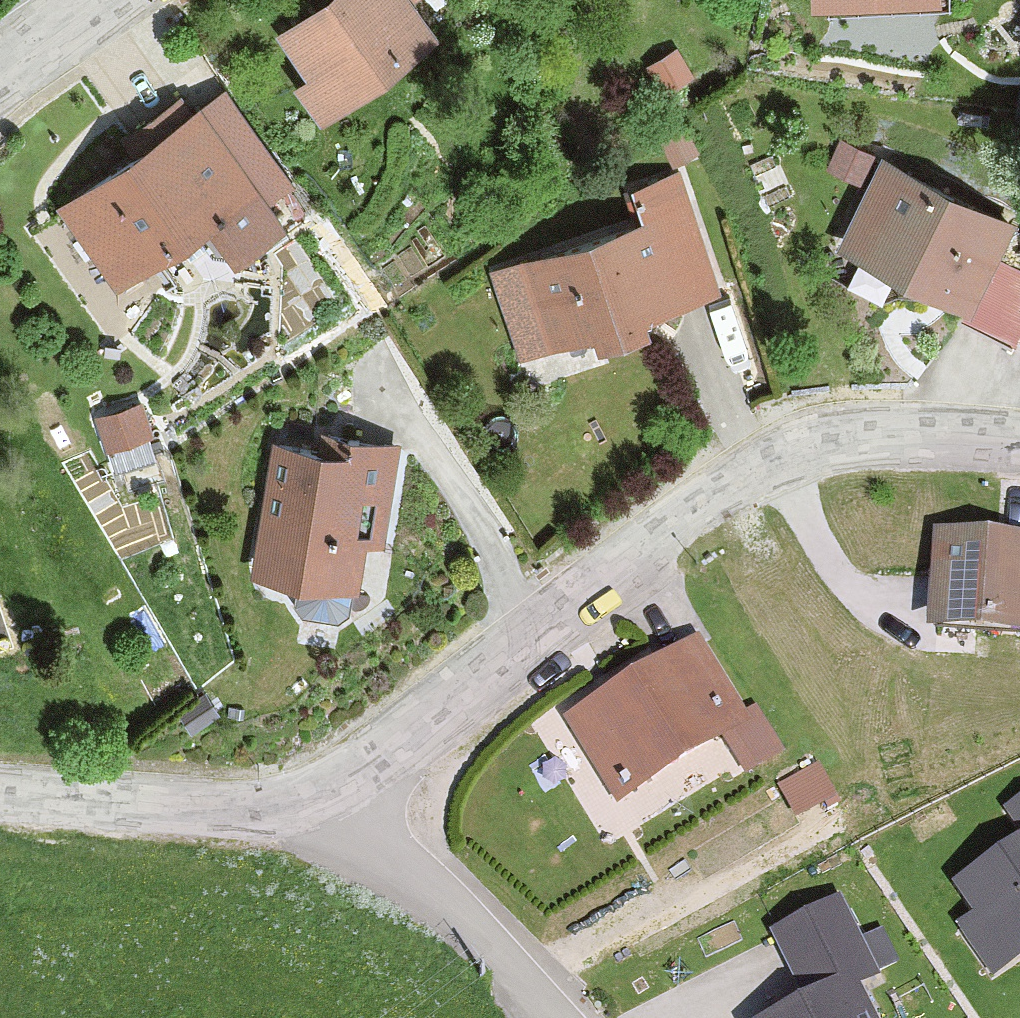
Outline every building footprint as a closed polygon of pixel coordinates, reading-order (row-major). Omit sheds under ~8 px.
[(426,28),(404,0),(330,0),(290,30),(318,68),(337,93),(426,28)] [(950,0),(828,0),(829,10),(951,5),(950,0)] [(690,71),(680,53),(653,68),(664,87),(690,71)] [(337,93),(318,68),(301,81),(320,106),(337,93)] [(234,252),(276,223),(250,186),(278,163),(228,90),(190,118),(178,102),(145,125),(157,141),(141,152),(67,205),(120,279),(176,238),(196,224),(210,244),(214,249),(234,252)] [(157,141),(145,125),(129,137),(141,152),(157,141)] [(695,148),(686,130),(663,142),(673,159),(695,148)] [(837,143),(833,177),(867,180),(871,146),(837,143)] [(869,249),(907,173),(885,162),(847,238),(869,249)] [(1009,224),(907,173),(869,249),(949,289),(960,267),(982,278),(971,300),(970,299),(958,322),(1012,349),(1019,333),(1019,276),(991,261),(1009,224)] [(640,311),(714,285),(677,177),(635,191),(646,223),(530,262),(556,339),(599,324),(603,337),(644,324),(640,311)] [(210,244),(196,224),(176,238),(190,258),(210,244)] [(530,262),(499,273),(525,348),(556,339),(530,262)] [(971,300),(982,278),(960,267),(949,289),(970,299),(971,300)] [(145,430),(137,407),(104,418),(112,442),(145,430)] [(347,455),(350,438),(329,435),(322,451),(347,455)] [(380,542),(395,446),(350,438),(347,455),(322,451),(280,444),(262,559),(302,565),(300,575),(355,583),(362,539),(380,542)] [(943,539),(937,622),(1019,627),(1019,543),(943,539)] [(300,575),(302,565),(262,559),(261,569),(300,575)] [(621,795),(724,732),(748,771),(780,751),(756,712),(741,721),(696,648),(576,721),(621,795)] [(190,722),(210,708),(199,692),(178,706),(190,722)] [(820,768),(782,788),(796,814),(822,800),(828,810),(838,805),(820,768)] [(963,885),(984,915),(1010,953),(1019,946),(1019,846),(963,885)] [(836,905),(779,934),(812,1001),(779,1017),(868,1017),(850,982),(870,972),(856,944),(836,905)] [(984,915),(965,929),(991,966),(1010,953),(984,915)] [(881,931),(856,944),(870,972),(897,961),(881,931)]
